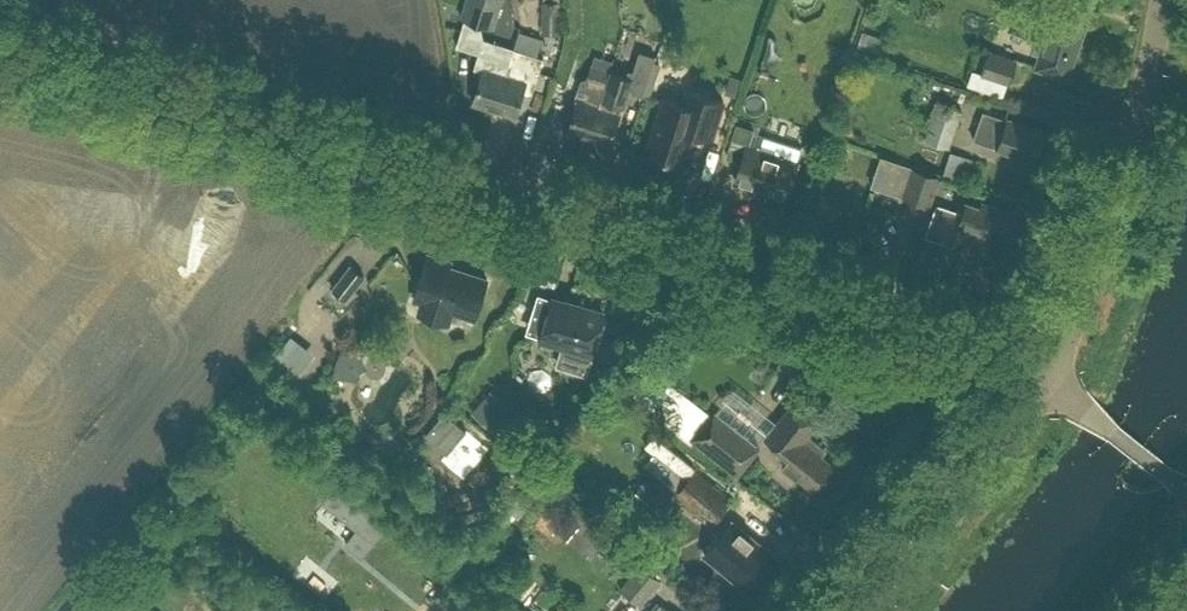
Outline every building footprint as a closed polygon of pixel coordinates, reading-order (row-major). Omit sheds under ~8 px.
[(462,16),(496,27),(505,0),(467,0),(462,16)] [(561,0),(543,0),(542,32),(561,32),(561,0)] [(1046,0),(1020,0),(1010,26),(1038,36),(1033,50),(1040,52),(1036,66),(1068,78),(1090,16),(1046,0)] [(522,33),(517,49),(496,109),(516,116),(524,93),(533,96),(545,59),(540,57),(545,41),(522,33)] [(474,102),(496,109),(517,49),(486,38),(479,58),(476,67),(482,69),(479,78),(482,79),(474,102)] [(1011,83),(1019,58),(990,49),(982,73),(1011,83)] [(591,139),(611,145),(618,122),(621,123),(632,89),(644,93),(656,55),(640,50),(634,70),(631,69),(629,76),(612,71),(591,139)] [(573,108),(576,109),(569,132),(591,139),(612,71),(611,70),(614,61),(595,55),(592,65),(586,83),(605,88),(600,105),(596,103),(599,93),(579,87),(573,108)] [(713,137),(724,100),(688,89),(683,103),(665,97),(647,152),(684,163),(694,131),(713,137)] [(964,110),(938,101),(926,138),(951,146),(964,110)] [(1036,159),(1046,131),(983,110),(974,138),(1036,159)] [(787,197),(798,162),(748,146),(754,129),(738,124),(728,156),(742,160),(736,180),(787,197)] [(877,172),(908,183),(914,166),(883,155),(877,172)] [(931,203),(941,176),(914,166),(908,183),(904,193),(931,203)] [(938,202),(933,214),(926,234),(954,244),(961,224),(973,228),(973,229),(1008,242),(1018,214),(983,201),(982,206),(968,201),(965,212),(938,202)] [(428,254),(415,297),(427,300),(423,313),(447,320),(451,308),(478,316),(490,277),(450,265),(451,261),(428,254)] [(347,298),(366,274),(351,263),(333,285),(333,287),(347,298)] [(595,349),(605,314),(552,299),(541,335),(565,343),(566,340),(595,349)] [(488,396),(475,412),(500,434),(514,417),(488,396)] [(834,463),(822,454),(828,447),(809,432),(816,423),(792,404),(778,422),(783,426),(773,439),(790,453),(783,462),(815,487),(834,463)] [(710,415),(692,438),(739,475),(763,445),(716,408),(710,415)] [(688,477),(657,453),(647,466),(678,490),(688,477)] [(678,490),(674,495),(712,525),(734,497),(697,466),(688,477),(678,490)] [(652,512),(661,498),(642,482),(632,495),(652,512)] [(335,486),(324,500),(358,526),(346,542),(363,556),(386,525),(335,486)] [(732,520),(705,554),(752,593),(757,586),(775,565),(769,560),(774,554),(732,520)] [(641,562),(622,586),(644,604),(663,580),(641,562)] [(663,601),(655,610),(675,610),(663,601)]
